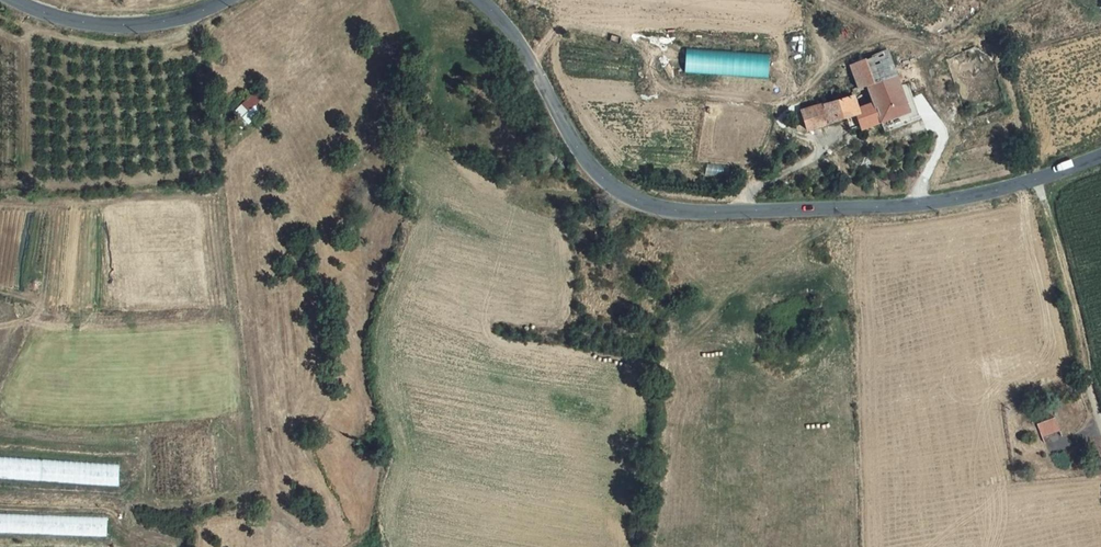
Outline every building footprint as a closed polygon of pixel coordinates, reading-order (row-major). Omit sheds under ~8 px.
[(687,74),(771,76),(772,53),(688,50),(687,74)] [(891,50),(851,64),(861,93),(870,90),(875,105),(881,123),(912,112),(902,84),(899,74),(891,50)] [(237,112),(251,124),(263,111),(258,107),(265,99),(255,90),(237,112)] [(852,94),(802,112),(809,131),(810,131),(859,114),(858,111),(852,94)] [(873,126),(881,123),(875,105),(858,111),(859,114),(864,129),(873,126)] [(873,126),(864,129),(867,137),(876,134),(873,126)] [(1058,421),(1041,428),(1047,440),(1064,433),(1058,421)] [(120,483),(121,463),(0,458),(0,479),(120,483)] [(108,517),(0,514),(0,532),(108,535),(108,517)]
